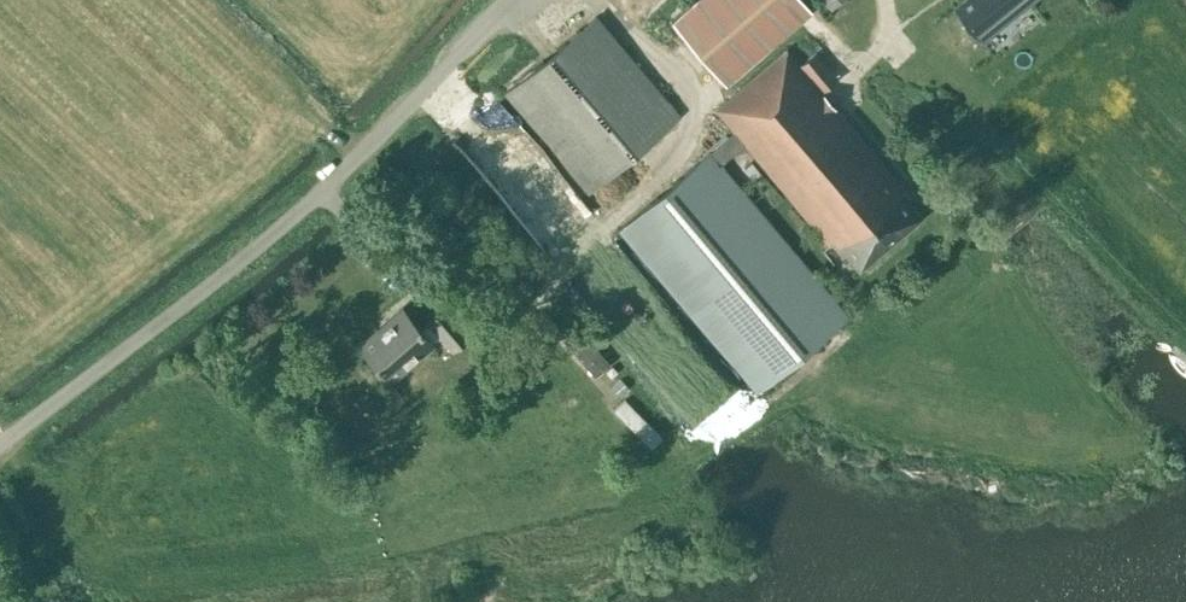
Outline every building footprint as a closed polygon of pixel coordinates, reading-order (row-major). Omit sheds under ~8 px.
[(806,0),(695,0),(672,20),(725,82),(812,7),(806,0)] [(831,8),(839,0),(823,0),(831,8)] [(1031,0),(962,0),(958,3),(961,6),(956,10),(976,37),(981,33),(983,36),(1031,0)] [(597,15),(505,91),(587,191),(679,115),(597,15)] [(834,239),(900,185),(821,89),(836,77),(814,50),(799,62),(788,49),(715,109),(735,132),(745,142),(828,244),(834,239)] [(447,141),(490,188),(533,148),(491,102),(447,141)] [(745,142),(735,132),(618,228),(752,392),(846,315),(721,162),(745,142)] [(905,192),(900,185),(834,239),(858,268),(921,216),(903,194),(905,192)] [(544,206),(521,223),(544,254),(567,237),(544,206)] [(472,333),(446,303),(428,319),(453,349),(472,333)] [(433,343),(402,307),(358,345),(388,380),(433,343)] [(653,451),(667,435),(626,398),(612,413),(653,451)]
